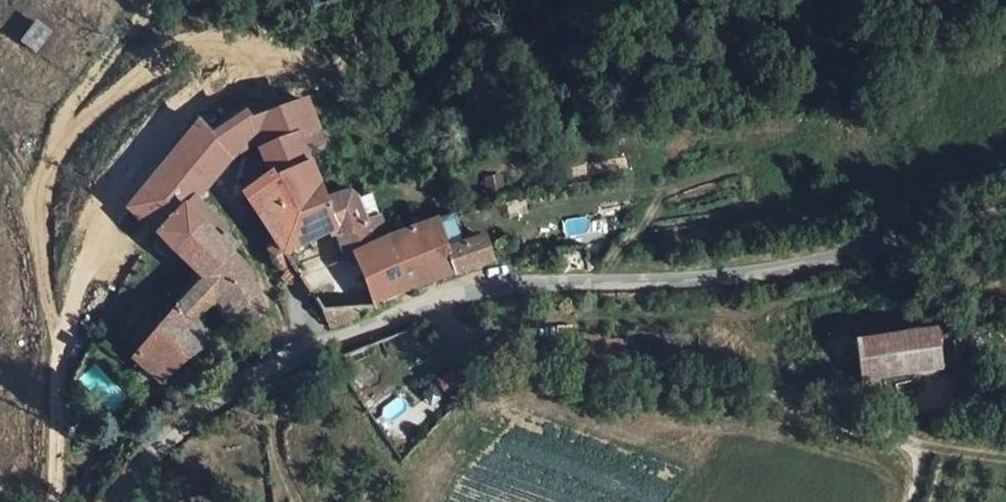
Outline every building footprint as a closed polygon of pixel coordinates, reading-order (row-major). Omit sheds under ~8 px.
[(36,20),(21,41),(35,51),(50,30),(36,20)] [(322,144),(312,119),(299,99),(282,110),(288,122),(305,153),(322,144)] [(253,126),(262,144),(288,122),(282,110),(253,126)] [(196,199),(262,144),(253,126),(247,117),(213,140),(197,122),(128,206),(163,239),(178,253),(195,236),(207,227),(219,219),(199,201),(196,199)] [(308,162),(244,194),(277,245),(284,256),(338,229),(352,254),(386,238),(377,217),(364,222),(356,202),(352,192),(322,201),(319,192),(308,162)] [(368,196),(356,202),(364,222),(377,217),(368,196)] [(436,223),(393,236),(404,268),(412,290),(494,261),(484,240),(445,250),(436,223)] [(304,286),(321,313),(404,268),(393,236),(386,238),(352,254),(339,260),(301,282),(304,286)] [(205,279),(130,356),(162,382),(192,359),(179,344),(203,321),(218,336),(247,325),(269,310),(252,272),(216,237),(188,263),(205,279)] [(292,268),(284,256),(277,245),(267,249),(283,273),(292,268)] [(375,298),(412,290),(404,268),(321,313),(331,328),(380,308),(375,298)] [(935,336),(858,357),(869,397),(946,376),(935,336)] [(95,362),(77,376),(107,411),(124,397),(95,362)]
